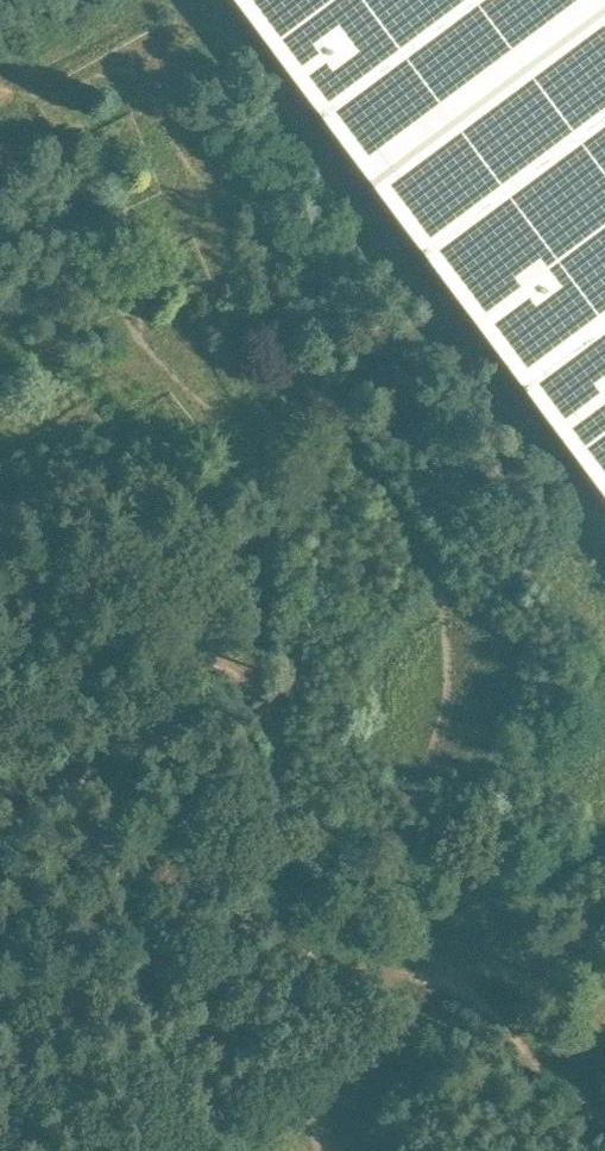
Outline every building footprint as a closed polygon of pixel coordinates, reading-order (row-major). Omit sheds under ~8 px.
[(604,501),(604,0),(231,0),(604,501)]
